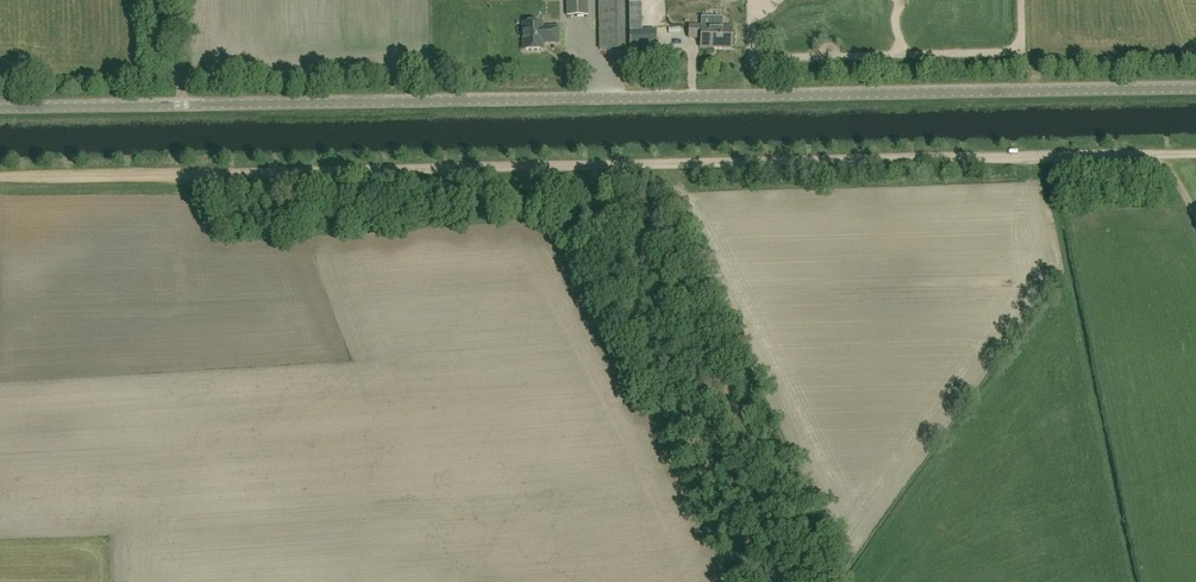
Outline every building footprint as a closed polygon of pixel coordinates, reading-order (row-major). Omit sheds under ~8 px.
[(588,16),(588,0),(566,0),(567,17),(588,16)] [(624,50),(623,0),(599,0),(600,50),(624,50)] [(639,0),(630,0),(630,32),(639,32),(639,0)] [(543,26),(543,22),(522,23),(522,50),(543,50),(543,44),(559,44),(559,25),(543,26)] [(731,49),(732,26),(700,25),(700,24),(688,24),(688,39),(699,39),(699,48),(731,49)]
